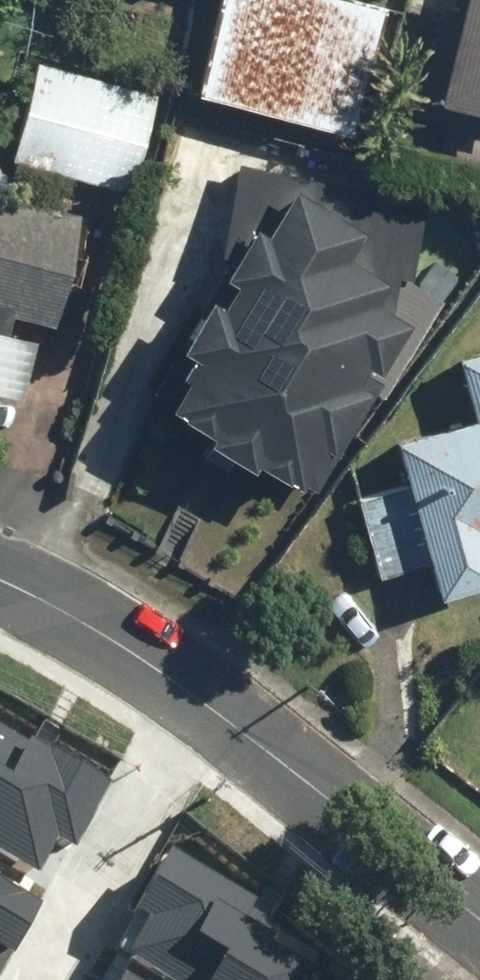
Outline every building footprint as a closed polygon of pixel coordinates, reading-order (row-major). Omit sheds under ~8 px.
[(353,133),(387,4),(372,0),(217,0),(193,91),(353,133)] [(439,61),(419,56),(405,112),(479,131),(479,0),(455,0),(439,61)] [(17,158),(134,190),(161,91),(44,59),(17,158)] [(392,321),(397,278),(414,279),(424,205),(244,171),(227,262),(241,269),(233,284),(244,290),(229,317),(216,309),(190,354),(204,363),(174,415),(222,443),(219,449),(259,471),(261,467),(318,499),(377,397),(362,389),(373,368),(384,375),(409,331),(392,321)] [(52,322),(80,211),(0,192),(0,309),(52,322)] [(21,394),(36,335),(0,325),(0,388),(21,394)] [(455,356),(471,418),(390,439),(401,484),(357,495),(378,574),(422,562),(431,596),(479,584),(479,349),(455,356)] [(0,733),(0,869),(26,883),(46,846),(63,856),(101,790),(0,733)] [(155,979),(304,979),(301,978),(314,953),(240,913),(247,901),(165,856),(160,865),(157,864),(129,916),(131,918),(113,950),(123,955),(120,961),(155,979)] [(1,960),(30,907),(0,890),(0,959),(1,960)]
